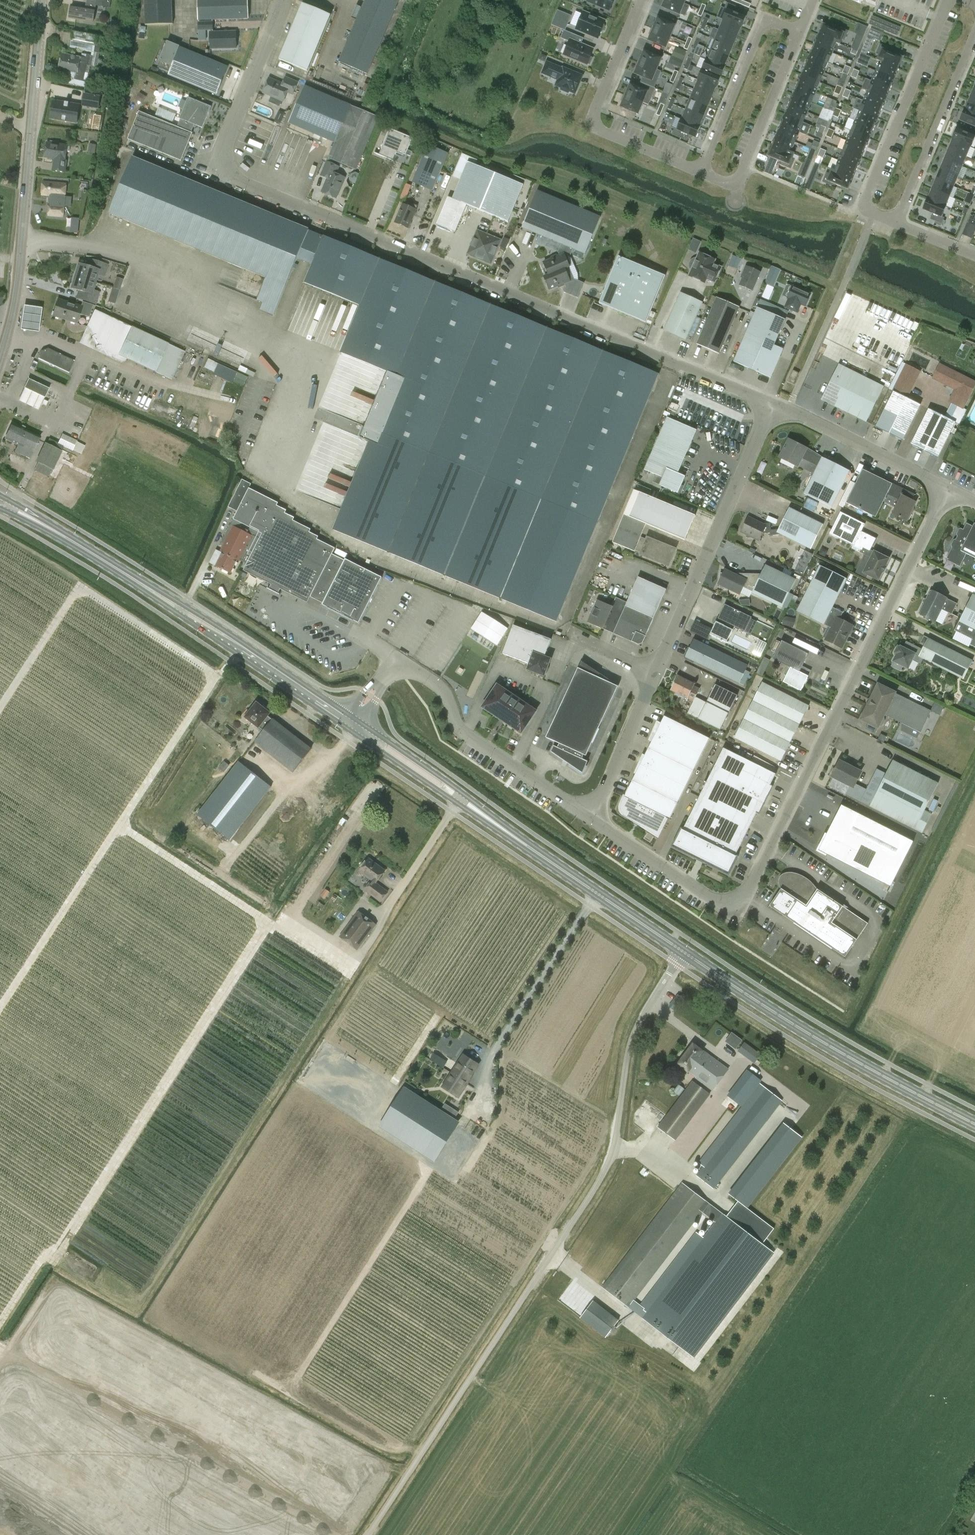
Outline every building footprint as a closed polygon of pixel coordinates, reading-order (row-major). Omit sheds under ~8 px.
[(93,22),(96,2),(87,0),(85,7),(71,5),(69,18),(93,22)] [(172,0),(144,0),(145,25),(173,24),(172,0)] [(248,19),(247,0),(198,0),(198,20),(248,19)] [(399,0),(365,0),(338,62),(367,74),(399,0)] [(586,2),(609,11),(614,0),(587,0),(586,2)] [(662,7),(686,16),(690,5),(688,4),(684,3),(677,0),(664,0),(663,1),(665,1),(662,7)] [(727,9),(722,20),(724,20),(742,28),(746,17),(736,13),(739,7),(727,2),(724,8),(727,9)] [(307,71),(330,15),(310,7),(302,3),(279,59),(307,71)] [(565,30),(571,16),(558,10),(552,25),(564,30),(565,30)] [(576,28),(598,38),(600,32),(603,31),(604,27),(603,25),(604,22),(582,13),(576,28)] [(900,27),(872,16),(869,24),(897,36),(900,27)] [(655,21),(652,28),(670,36),(675,24),(658,17),(656,22),(655,21)] [(724,20),(720,30),(722,31),(737,37),(742,28),(724,20)] [(206,31),(213,30),(213,21),(198,22),(198,40),(207,40),(206,31)] [(835,29),(822,23),(817,35),(836,43),(839,45),(842,38),(844,39),(847,32),(836,27),(835,29)] [(651,34),(649,40),(666,47),(670,36),(652,28),(649,34),(651,34)] [(564,30),(560,38),(569,41),(563,55),(586,64),(587,63),(589,64),(592,58),(590,57),(593,49),(574,41),(577,35),(565,30),(564,30)] [(720,30),(715,40),(733,48),(737,37),(722,31),(720,30)] [(100,53),(103,38),(97,37),(97,36),(94,36),(94,35),(85,33),(85,34),(83,33),(83,34),(73,31),(70,48),(94,53),(94,52),(99,53),(100,53)] [(235,31),(210,32),(210,49),(236,48),(235,31)] [(855,40),(853,46),(859,48),(862,42),(864,37),(858,34),(855,40)] [(832,53),(836,43),(817,35),(813,45),(832,53)] [(715,40),(711,50),(729,57),(733,48),(715,40)] [(168,42),(161,61),(173,66),(180,47),(168,42)] [(862,49),(861,53),(866,55),(868,52),(871,44),(866,42),(865,42),(862,49)] [(828,63),(832,53),(813,45),(809,55),(828,63)] [(876,60),(879,61),(898,69),(903,57),(890,52),(891,50),(880,45),(877,53),(878,54),(876,60)] [(173,66),(169,75),(216,95),(227,67),(180,47),(173,66)] [(668,63),(680,67),(685,51),(673,47),(668,63)] [(641,54),(638,62),(643,64),(656,69),(661,57),(645,50),(643,55),(641,54)] [(711,50),(707,60),(725,67),(729,57),(711,50)] [(62,53),(58,71),(73,74),(72,79),(71,83),(85,87),(86,82),(90,66),(96,67),(99,53),(94,52),(94,53),(94,56),(87,55),(86,59),(62,53)] [(824,73),(828,63),(809,55),(805,65),(824,73)] [(706,59),(702,69),(716,75),(721,77),(725,67),(707,60),(706,59)] [(875,71),(894,79),(898,69),(879,61),(875,71)] [(547,62),(543,70),(558,77),(559,77),(555,85),(560,87),(560,90),(567,93),(570,91),(575,93),(579,82),(574,79),(576,73),(563,68),(562,68),(547,62)] [(637,68),(635,73),(643,77),(641,82),(654,88),(661,71),(656,69),(643,64),(638,62),(635,67),(637,68)] [(820,83),(824,73),(805,65),(801,75),(820,83)] [(702,69),(698,79),(699,80),(712,85),(717,87),(721,77),(716,75),(702,69)] [(871,81),(890,89),(894,79),(875,71),(871,81)] [(815,93),(820,83),(801,75),(797,85),(815,93)] [(286,78),(283,84),(269,78),(263,93),(283,101),(287,92),(292,94),(297,83),(286,78)] [(699,80),(695,90),(701,93),(712,97),(717,87),(712,85),(699,80)] [(867,91),(886,99),(890,89),(871,81),(867,91)] [(627,88),(624,95),(629,97),(643,103),(648,105),(653,94),(655,88),(654,88),(641,82),(639,88),(630,84),(628,88),(627,88)] [(666,82),(663,91),(668,93),(672,85),(666,82)] [(812,102),(815,93),(797,85),(793,94),(812,102)] [(351,106),(310,88),(304,86),(288,123),(310,132),(335,143),(328,158),(355,170),(379,117),(351,106)] [(695,90),(690,100),(704,105),(708,107),(712,97),(701,93),(695,90)] [(863,101),(881,109),(886,99),(867,91),(863,101)] [(807,112),(812,102),(793,94),(789,104),(807,112)] [(84,95),(82,107),(98,109),(100,97),(84,95)] [(623,101),(621,106),(638,113),(643,103),(629,97),(624,95),(622,100),(623,101)] [(192,133),(191,132),(194,125),(202,128),(211,106),(188,97),(179,118),(180,119),(177,127),(139,111),(127,139),(181,161),(192,133)] [(690,100),(686,110),(699,115),(704,117),(708,107),(704,105),(690,100)] [(80,105),(53,101),(50,119),(77,123),(80,105)] [(859,111),(877,119),(881,109),(863,101),(859,111)] [(974,115),(974,103),(969,101),(965,110),(974,115)] [(807,112),(789,104),(784,114),(803,122),(807,112)] [(155,114),(166,118),(169,111),(158,107),(155,114)] [(686,110),(682,120),(685,121),(700,127),(704,117),(699,115),(686,110)] [(959,120),(974,127),(974,115),(965,110),(964,110),(959,120)] [(855,120),(873,128),(877,119),(859,111),(855,120)] [(799,132),(803,122),(784,114),(780,124),(799,132)] [(109,116),(108,123),(120,125),(121,118),(109,116)] [(674,128),(672,134),(683,139),(687,141),(689,135),(696,138),(700,127),(685,121),(682,120),(681,119),(677,129),(674,128)] [(98,129),(99,121),(89,120),(88,127),(98,129)] [(851,130),(869,138),(873,128),(855,120),(851,130)] [(799,132),(780,124),(776,134),(795,142),(799,132)] [(273,127),(261,153),(268,156),(279,130),(273,127)] [(952,139),(953,140),(970,147),(971,147),(974,137),(974,134),(957,127),(952,139)] [(412,138),(389,128),(378,155),(393,161),(396,154),(401,157),(401,155),(403,154),(405,155),(406,154),(410,156),(412,152),(407,150),(412,138)] [(846,140),(865,148),(869,138),(851,130),(846,140)] [(291,163),(298,137),(287,134),(280,160),(291,163)] [(791,152),(795,142),(776,134),(772,144),(791,152)] [(842,150),(861,158),(865,148),(846,140),(842,150)] [(965,157),(970,147),(953,140),(948,150),(965,157)] [(47,142),(44,157),(54,159),(52,170),(65,172),(67,161),(65,160),(66,152),(68,152),(70,151),(70,147),(69,146),(67,146),(67,145),(55,143),(54,142),(50,141),(49,143),(47,142)] [(448,153),(427,144),(411,181),(433,189),(448,153)] [(767,156),(780,162),(779,163),(790,168),(793,160),(792,160),(794,153),(791,152),(772,144),(767,156)] [(838,160),(857,168),(861,158),(842,150),(838,160)] [(961,167),(965,157),(948,150),(944,160),(961,167)] [(453,176),(460,179),(452,199),(448,197),(436,225),(454,232),(466,205),(507,222),(523,185),(525,180),(511,174),(509,179),(475,165),(477,160),(463,154),(453,176)] [(132,157),(109,213),(266,278),(257,300),(263,302),(260,309),(274,315),(297,258),(310,264),(312,264),(310,269),(304,283),(310,285),(360,306),(341,352),(386,371),(359,436),(368,440),(340,509),(342,509),(334,529),(557,621),(597,523),(658,374),(557,332),(546,328),(323,236),(310,231),(308,230),(309,230),(132,157)] [(805,162),(803,168),(808,170),(812,161),(806,159),(805,162)] [(834,170),(853,178),(857,168),(838,160),(834,170)] [(961,167),(944,160),(940,170),(957,177),(961,167)] [(336,198),(344,178),(335,174),(338,167),(327,162),(321,175),(327,178),(322,192),(336,198)] [(813,166),(811,172),(817,174),(821,165),(815,162),(813,166)] [(827,174),(823,181),(834,186),(835,184),(848,190),(853,178),(834,170),(831,168),(828,175),(827,174)] [(953,186),(957,177),(940,170),(936,179),(936,180),(953,186)] [(936,180),(932,190),(949,196),(953,198),(957,188),(953,186),(936,180)] [(42,182),(41,195),(50,196),(49,203),(64,204),(66,184),(42,182)] [(400,197),(405,198),(409,185),(404,184),(400,197)] [(944,206),(949,196),(932,190),(932,189),(927,199),(944,206)] [(559,256),(565,256),(566,256),(569,257),(573,249),(585,254),(600,217),(537,190),(522,228),(561,244),(557,252),(559,256)] [(944,206),(927,199),(926,199),(922,209),(936,215),(933,221),(945,226),(947,220),(941,217),(945,207),(944,206)] [(63,218),(64,204),(49,203),(47,216),(63,218)] [(411,207),(402,204),(395,222),(408,228),(417,206),(412,204),(411,207)] [(71,233),(76,233),(78,233),(78,227),(79,219),(72,219),(71,233)] [(962,233),(972,237),(974,231),(974,226),(967,222),(962,233)] [(477,231),(467,254),(490,263),(500,240),(477,231)] [(706,278),(714,282),(720,267),(713,264),(715,260),(699,253),(696,259),(694,259),(692,260),(690,262),(689,265),(689,268),(690,270),(691,271),(689,275),(705,282),(706,278)] [(738,269),(741,258),(731,255),(727,266),(738,269)] [(543,262),(548,275),(564,269),(569,267),(565,256),(559,256),(543,262)] [(646,322),(665,276),(618,257),(599,303),(646,322)] [(78,264),(74,276),(95,282),(97,274),(103,276),(107,265),(91,260),(89,267),(78,264)] [(548,275),(544,277),(549,290),(558,286),(565,283),(565,284),(567,287),(564,293),(578,298),(584,283),(578,281),(578,274),(574,265),(569,267),(564,269),(548,275)] [(745,266),(742,273),(744,273),(739,285),(752,291),(760,272),(745,266)] [(771,268),(764,284),(773,287),(779,272),(771,268)] [(95,304),(99,292),(92,290),(95,282),(74,276),(71,288),(82,292),(80,299),(95,304)] [(116,277),(113,288),(120,290),(123,279),(116,277)] [(787,298),(788,299),(785,307),(797,312),(800,304),(805,306),(810,294),(792,286),(787,298)] [(664,329),(685,339),(702,303),(680,293),(664,329)] [(719,354),(739,307),(716,298),(696,344),(719,354)] [(745,333),(733,361),(770,378),(783,350),(774,346),(785,320),(773,315),(777,306),(761,299),(760,300),(756,298),(752,306),(756,308),(745,333)] [(82,307),(58,299),(53,316),(77,323),(82,307)] [(24,310),(20,333),(37,336),(41,312),(24,310)] [(86,326),(106,355),(121,363),(125,361),(126,359),(171,380),(184,352),(94,310),(86,326)] [(874,362),(892,369),(904,341),(887,333),(874,362)] [(74,361),(47,348),(42,350),(38,358),(68,373),(74,361)] [(202,367),(214,373),(219,364),(206,358),(202,367)] [(884,386),(838,364),(821,400),(866,422),(884,386)] [(902,441),(920,405),(907,398),(920,372),(905,364),(893,391),(875,427),(902,441)] [(939,365),(933,378),(956,389),(949,402),(962,408),(974,383),(939,365)] [(799,373),(793,370),(787,381),(793,384),(799,373)] [(49,389),(28,379),(24,388),(18,401),(38,410),(44,397),(45,398),(49,389)] [(678,389),(669,407),(675,410),(683,392),(678,389)] [(955,422),(928,409),(910,445),(937,458),(955,422)] [(662,478),(659,485),(673,491),(673,492),(678,494),(682,486),(681,485),(685,476),(677,473),(696,430),(667,417),(644,470),(662,478)] [(12,423),(4,439),(18,445),(15,451),(29,458),(40,437),(12,423)] [(35,462),(37,463),(34,470),(35,471),(34,473),(46,479),(48,476),(48,477),(52,470),(53,470),(62,451),(61,450),(63,446),(72,451),(77,441),(62,434),(58,442),(49,438),(46,444),(44,443),(35,462)] [(822,457),(787,439),(779,457),(813,474),(804,494),(831,507),(849,471),(822,457)] [(275,477),(282,454),(276,452),(269,475),(275,477)] [(294,493),(302,470),(295,468),(287,490),(294,493)] [(915,502),(911,500),(914,494),(887,481),(887,482),(862,470),(846,503),(876,517),(887,494),(899,500),(892,514),(906,521),(906,520),(908,521),(911,514),(910,513),(915,502)] [(251,484),(242,480),(228,507),(237,511),(228,528),(221,542),(224,544),(220,552),(222,553),(216,566),(230,574),(237,560),(239,561),(239,560),(247,564),(243,570),(271,584),(269,589),(267,588),(280,595),(280,594),(278,593),(280,589),(307,603),(310,598),(310,597),(323,603),(322,605),(359,623),(382,577),(345,559),(344,560),(332,554),(335,548),(317,539),(318,536),(310,532),(309,532),(310,531),(311,529),(293,520),(294,518),(285,513),(286,510),(277,505),(278,503),(249,488),(251,484)] [(634,490),(624,515),(635,520),(646,524),(686,540),(696,516),(634,490)] [(741,531),(746,534),(746,538),(752,537),(758,540),(762,534),(770,533),(770,536),(779,535),(780,534),(806,547),(811,549),(823,524),(789,507),(786,514),(778,529),(770,530),(770,528),(770,523),(761,524),(748,517),(742,528),(741,531)] [(860,552),(864,555),(855,573),(866,579),(868,575),(878,580),(882,572),(885,567),(884,567),(888,559),(874,552),(873,552),(870,550),(875,539),(861,532),(861,531),(863,528),(865,524),(840,512),(832,528),(829,534),(861,550),(860,552)] [(624,515),(613,542),(635,552),(636,551),(641,553),(641,554),(668,565),(674,549),(647,538),(647,540),(641,537),(646,524),(635,520),(624,515)] [(950,545),(951,547),(946,558),(947,560),(959,567),(966,554),(974,558),(974,524),(974,523),(972,526),(970,525),(964,527),(963,529),(960,528),(958,529),(956,534),(957,536),(955,539),(953,540),(950,545)] [(795,572),(803,576),(813,555),(806,551),(795,572)] [(719,580),(718,584),(719,585),(719,588),(726,588),(739,594),(743,587),(752,591),(751,593),(782,607),(782,606),(787,608),(794,594),(789,592),(795,579),(765,565),(760,574),(740,574),(739,576),(725,570),(723,573),(720,573),(719,580)] [(841,648),(852,626),(838,619),(841,614),(831,609),(846,579),(819,566),(799,605),(796,603),(794,607),(798,609),(797,611),(831,628),(825,640),(841,648)] [(638,577),(613,633),(639,645),(643,643),(667,590),(638,577)] [(923,603),(918,614),(934,622),(942,625),(948,613),(951,614),(957,604),(930,590),(925,599),(927,602),(923,603)] [(972,595),(954,631),(973,640),(969,647),(974,651),(974,596),(972,595)] [(606,620),(617,625),(627,602),(616,598),(612,606),(597,600),(594,606),(595,607),(592,614),(591,614),(587,622),(602,628),(606,620)] [(750,651),(756,638),(734,627),(734,626),(744,632),(751,617),(724,604),(717,619),(721,620),(719,624),(716,622),(710,634),(726,642),(727,640),(750,651)] [(563,636),(569,621),(562,618),(556,633),(563,636)] [(551,639),(513,625),(502,654),(529,664),(527,670),(544,676),(550,659),(545,657),(551,639)] [(921,649),(906,641),(903,648),(900,646),(899,647),(897,646),(894,653),(896,654),(892,661),(894,662),(891,666),(899,670),(901,666),(907,669),(912,659),(920,662),(922,658),(963,679),(972,661),(923,636),(919,643),(923,645),(921,649)] [(685,657),(743,685),(749,673),(745,671),(748,665),(694,639),(685,657)] [(780,643),(776,641),(771,651),(775,653),(772,659),(787,666),(783,674),(786,676),(783,682),(801,691),(808,676),(799,672),(808,654),(781,641),(780,643)] [(763,675),(768,659),(762,657),(757,673),(763,675)] [(563,759),(568,761),(567,762),(568,762),(568,761),(580,769),(581,770),(583,755),(586,756),(618,687),(578,668),(546,738),(559,744),(555,752),(555,753),(555,752),(563,758),(563,759),(563,760),(563,759)] [(699,689),(693,686),(694,684),(677,676),(670,690),(675,692),(675,695),(683,698),(686,698),(693,701),(687,714),(689,715),(720,730),(737,695),(715,684),(706,702),(698,698),(695,697),(699,689)] [(808,706),(762,682),(734,738),(780,761),(808,706)] [(877,684),(860,720),(868,724),(865,729),(874,733),(877,728),(878,728),(879,726),(880,726),(882,724),(884,721),(884,718),(883,716),(884,715),(920,732),(931,711),(895,693),(895,692),(877,684)] [(536,711),(497,685),(482,707),(521,733),(536,711)] [(257,703),(246,717),(257,727),(257,728),(260,731),(259,732),(261,733),(254,742),(293,772),(311,749),(272,719),(272,720),(267,716),(269,713),(262,708),(258,704),(257,703)] [(934,703),(931,709),(941,714),(943,708),(934,703)] [(709,739),(664,716),(661,723),(657,721),(648,740),(652,742),(648,749),(693,771),(709,739)] [(729,875),(738,856),(735,855),(756,813),(759,814),(773,786),(770,785),(775,774),(723,748),(683,829),(680,828),(671,847),(696,859),(703,863),(729,875)] [(635,774),(632,781),(677,803),(693,771),(648,749),(645,755),(642,754),(634,773),(635,774)] [(272,786),(239,761),(197,815),(230,840),(272,786)] [(885,774),(876,770),(866,790),(854,784),(861,772),(839,761),(831,777),(850,787),(846,795),(922,833),(931,814),(924,811),(937,784),(892,761),(885,774)] [(669,820),(677,803),(632,781),(629,788),(628,787),(624,797),(626,798),(624,802),(622,801),(621,804),(620,806),(620,808),(620,810),(621,812),(622,813),(624,815),(658,836),(666,818),(669,820)] [(331,804),(321,797),(319,800),(315,797),(314,798),(328,809),(331,804)] [(931,803),(928,809),(933,811),(938,800),(931,797),(929,802),(931,803)] [(820,849),(890,886),(913,841),(843,805),(820,849)] [(365,890),(372,896),(380,902),(388,892),(378,883),(379,881),(377,880),(385,870),(369,858),(359,871),(372,881),(365,890)] [(778,886),(780,890),(769,906),(782,915),(785,912),(796,920),(794,923),(845,957),(867,923),(817,889),(812,884),(807,879),(801,875),(794,873),(787,873),(783,874),(780,876),(778,879),(778,883),(778,886)] [(377,925),(359,911),(339,937),(357,951),(377,925)] [(731,1031),(724,1040),(736,1048),(742,1039),(731,1031)] [(761,1054),(744,1042),(737,1051),(754,1064),(761,1054)] [(727,1070),(693,1044),(678,1064),(713,1089),(727,1070)] [(433,1053),(429,1059),(435,1063),(439,1057),(433,1053)] [(472,1077),(471,1076),(479,1064),(462,1054),(441,1087),(458,1098),(472,1077)] [(747,1070),(727,1096),(742,1107),(760,1083),(762,1081),(747,1070)] [(437,1079),(421,1080),(421,1089),(438,1088),(437,1079)] [(710,1094),(691,1081),(657,1127),(675,1140),(710,1094)] [(714,1189),(717,1185),(782,1101),(760,1083),(742,1107),(698,1163),(703,1167),(696,1176),(714,1189)] [(405,1089),(383,1124),(434,1157),(456,1122),(405,1089)] [(784,1125),(729,1195),(747,1209),(802,1138),(784,1125)] [(776,1231),(749,1210),(739,1204),(728,1218),(684,1183),(683,1183),(603,1287),(628,1307),(702,1211),(717,1223),(643,1319),(693,1357),(773,1252),(765,1246),(776,1231)] [(618,1320),(593,1301),(580,1317),(606,1337),(618,1320)] [(637,1307),(635,1312),(642,1315),(644,1309),(637,1307)]
